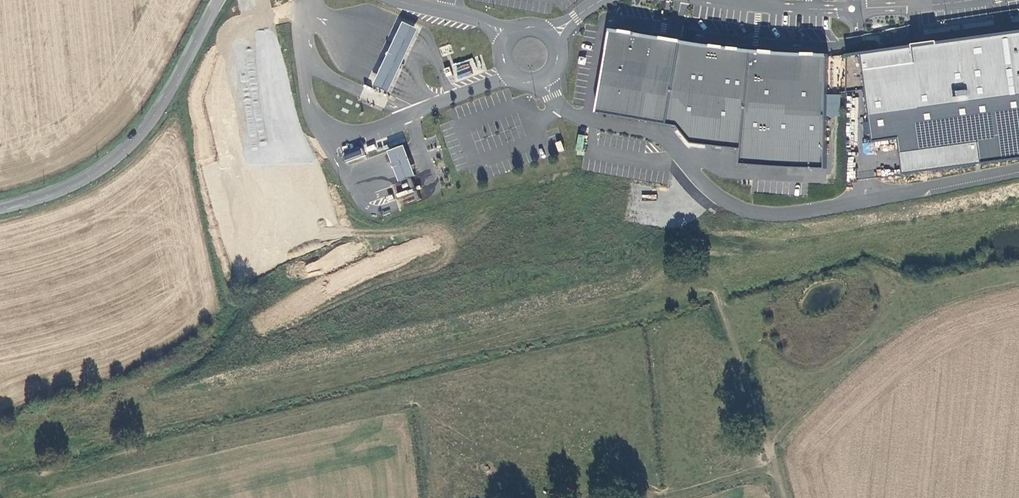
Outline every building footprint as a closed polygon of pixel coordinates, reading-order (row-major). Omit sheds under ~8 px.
[(402,23),(373,86),(389,93),(418,30),(402,23)] [(287,28),(255,30),(258,101),(254,101),(253,98),(243,98),(246,163),(293,161),(292,145),(287,28)] [(826,169),(826,56),(806,54),(763,51),(759,50),(731,46),(711,44),(671,38),(623,32),(608,30),(593,111),(674,125),(689,142),(738,147),(739,163),(826,169)] [(846,78),(864,76),(866,88),(873,140),(898,137),(903,173),(1018,157),(1018,30),(919,43),(846,53),(846,78)] [(475,57),(452,64),(456,79),(479,72),(475,57)] [(445,69),(448,77),(453,75),(450,68),(445,69)] [(864,76),(846,78),(846,91),(866,88),(864,76)] [(583,152),(585,135),(578,134),(575,150),(583,152)] [(561,140),(555,142),(558,152),(564,151),(561,140)] [(389,152),(401,181),(417,177),(406,146),(389,152)] [(344,164),(363,157),(361,150),(342,157),(344,164)]
